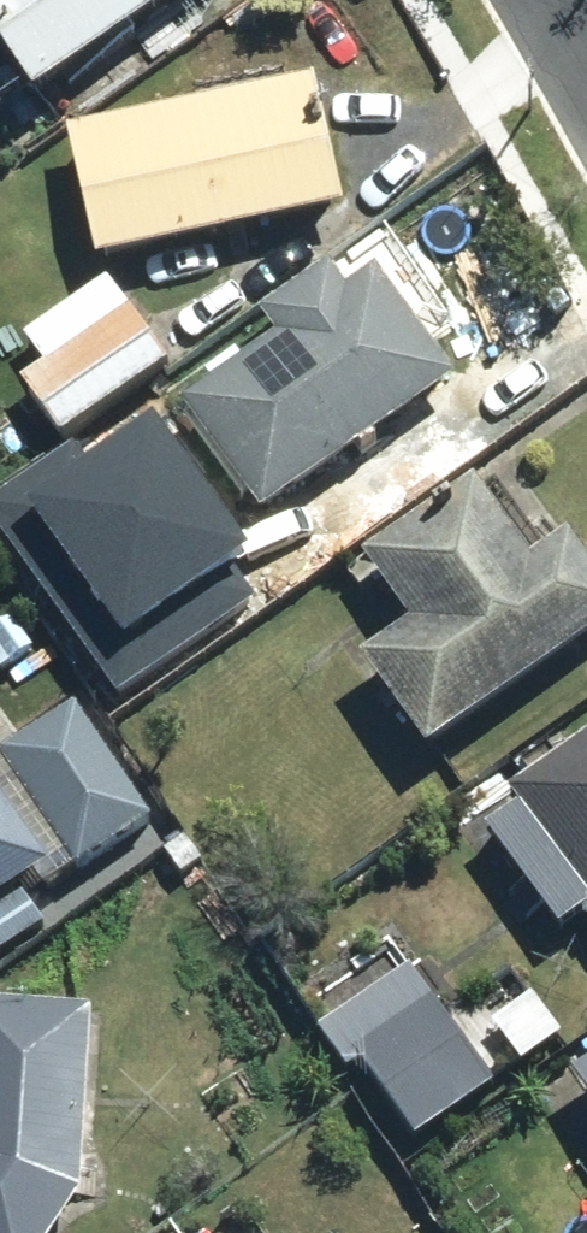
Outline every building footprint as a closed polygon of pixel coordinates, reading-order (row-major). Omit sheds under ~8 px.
[(177,0),(0,0),(0,65),(31,107),(177,0)] [(339,216),(310,84),(294,88),(290,68),(187,91),(191,111),(65,139),(95,271),(339,216)] [(257,527),(456,378),(373,270),(346,290),(331,271),(259,325),(275,346),(177,420),(257,527)] [(166,369),(103,284),(18,343),(41,375),(14,395),(55,451),(166,369)] [(586,640),(586,575),(565,547),(534,570),(472,484),(358,567),(402,628),(348,666),(419,763),(586,640)] [(197,657),(301,572),(265,527),(211,571),(181,534),(130,575),(197,657)] [(0,728),(0,962),(44,930),(17,892),(35,879),(47,895),(149,821),(70,711),(15,751),(0,728)] [(479,833),(555,941),(582,922),(586,929),(586,734),(570,746),(558,730),(537,745),(546,757),(536,764),(530,756),(512,768),(524,784),(509,795),(520,810),(479,833)] [(495,1086),(406,963),(317,1032),(350,1077),(363,1068),(416,1142),(495,1086)] [(564,1034),(526,993),(488,1029),(526,1069),(564,1034)] [(89,1009),(0,1006),(0,1232),(63,1232),(82,1201),(89,1009)] [(567,1080),(586,1109),(586,1066),(567,1080)]
